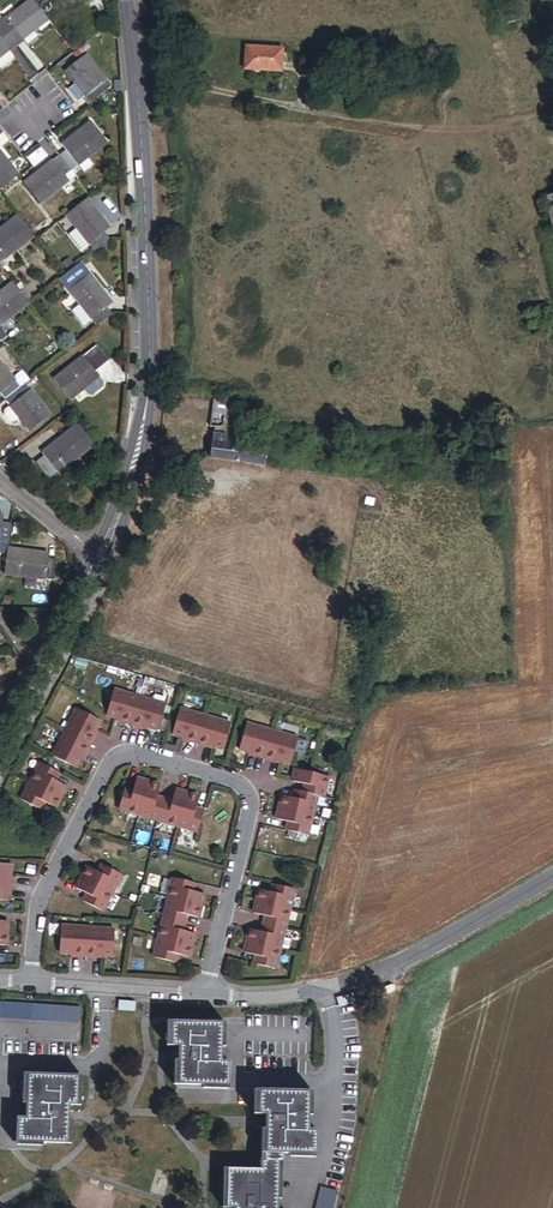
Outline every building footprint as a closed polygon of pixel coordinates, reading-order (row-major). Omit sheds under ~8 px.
[(49,21),(33,0),(32,0),(5,22),(0,25),(12,40),(20,35),(24,40),(49,21)] [(102,29),(97,23),(91,28),(95,34),(102,29)] [(17,46),(12,40),(0,25),(0,68),(1,69),(15,58),(10,51),(17,46)] [(77,59),(91,48),(88,43),(73,54),(77,59)] [(280,48),(245,45),(243,69),(278,71),(280,48)] [(113,88),(88,55),(67,71),(77,84),(68,90),(78,103),(86,97),(92,104),(113,88)] [(72,170),(108,142),(92,122),(62,145),(67,151),(61,156),(72,170)] [(0,151),(0,190),(19,175),(0,151)] [(41,204),(77,176),(72,170),(61,156),(25,184),(41,204)] [(103,233),(108,229),(86,201),(65,217),(75,230),(68,235),(80,250),(87,245),(93,252),(96,250),(108,241),(109,240),(103,233)] [(35,236),(18,215),(1,229),(0,230),(0,264),(35,236)] [(99,254),(110,245),(108,241),(96,250),(99,254)] [(73,264),(68,258),(61,263),(66,269),(73,264)] [(113,304),(91,274),(70,290),(81,305),(93,320),(98,326),(113,314),(114,314),(109,307),(113,304)] [(30,304),(13,282),(0,293),(0,327),(1,327),(30,304)] [(93,320),(81,305),(73,311),(85,326),(93,320)] [(541,316),(523,319),(525,332),(542,330),(541,316)] [(1,327),(0,327),(0,340),(2,342),(9,336),(1,327)] [(108,361),(97,347),(55,379),(70,399),(85,389),(89,394),(94,395),(104,387),(105,383),(96,371),(108,361)] [(29,380),(21,370),(12,378),(0,363),(0,394),(0,393),(6,400),(26,383),(29,380)] [(31,389),(37,383),(32,378),(29,380),(26,383),(31,389)] [(31,389),(26,383),(6,400),(12,407),(22,419),(32,433),(53,416),(31,389)] [(220,427),(222,402),(206,400),(203,426),(210,427),(220,427)] [(22,419),(12,407),(6,412),(16,424),(22,419)] [(64,468),(94,446),(78,426),(42,453),(45,456),(35,463),(48,479),(57,472),(61,478),(68,473),(64,468)] [(226,460),(231,440),(227,439),(230,427),(220,427),(210,427),(203,457),(226,460)] [(319,447),(321,435),(305,432),(302,444),(319,447)] [(258,468),(263,444),(231,437),(231,440),(226,460),(258,468)] [(11,524),(3,523),(4,516),(0,515),(0,542),(9,543),(11,524)] [(53,581),(55,561),(49,560),(49,554),(8,549),(5,575),(53,581)] [(155,701),(104,686),(96,711),(147,727),(155,701)] [(65,764),(89,715),(65,703),(40,751),(65,764)] [(221,721),(170,706),(162,731),(214,746),(221,721)] [(288,736),(237,721),(229,747),(281,762),(288,736)] [(46,768),(28,759),(9,795),(26,804),(30,796),(33,798),(44,803),(55,782),(44,777),(42,775),(46,768)] [(319,779),(286,770),(282,782),(292,785),(287,804),(272,800),(266,823),(276,826),(278,826),(277,832),(296,837),(307,798),(313,799),(319,779)] [(112,788),(108,802),(186,827),(191,812),(183,810),(184,806),(188,793),(165,786),(161,799),(145,794),(149,781),(126,774),(121,787),(120,791),(112,788)] [(78,901),(95,909),(113,871),(96,863),(92,871),(90,870),(80,865),(69,887),(79,892),(82,893),(78,901)] [(185,878),(164,874),(148,955),(169,959),(171,950),(173,951),(184,953),(189,930),(178,927),(175,927),(178,911),(181,912),(192,914),(197,890),(186,888),(184,887),(185,878)] [(267,968),(289,889),(269,883),(266,892),(264,891),(254,888),(247,911),(258,914),(261,915),(256,931),(253,930),(243,927),(237,951),(247,954),(250,955),(248,963),(267,968)] [(107,927),(54,924),(53,950),(106,953),(107,927)] [(394,992),(393,985),(383,988),(384,995),(394,992)] [(79,1023),(80,1007),(0,1004),(0,1021),(79,1023)] [(221,1061),(222,1023),(171,1021),(170,1046),(178,1046),(177,1084),(228,1086),(229,1062),(221,1061)] [(50,1039),(76,1039),(76,1024),(50,1023),(50,1039)] [(77,1105),(78,1076),(28,1074),(25,1120),(18,1120),(17,1141),(67,1144),(69,1105),(77,1105)] [(308,1130),(309,1092),(258,1090),(257,1114),(266,1114),(264,1161),(278,1161),(282,1161),(282,1154),(315,1155),(315,1131),(308,1130)] [(278,1161),(264,1161),(260,1161),(260,1170),(227,1169),(226,1207),(235,1207),(277,1207),(278,1161)] [(337,1191),(321,1187),(316,1207),(333,1207),(337,1191)]
